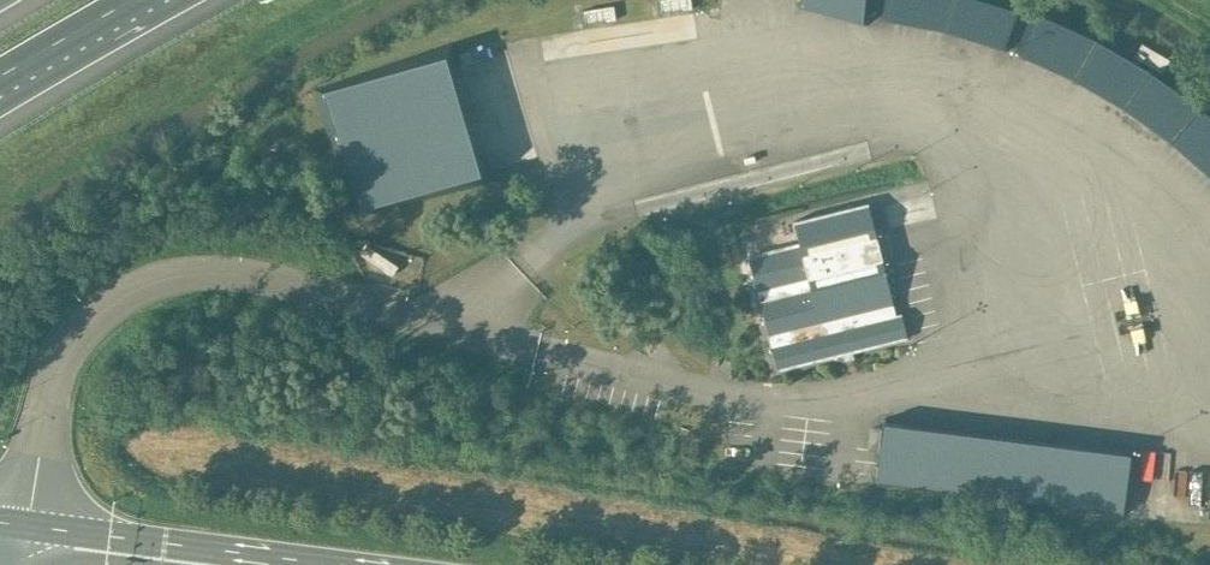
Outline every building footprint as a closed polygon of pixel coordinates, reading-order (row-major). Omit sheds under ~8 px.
[(870,0),(797,0),(797,7),(804,8),(844,11),(843,19),(868,24),(870,0)] [(1197,108),(1178,93),(1149,72),(1106,48),(1094,41),(1034,16),(974,0),(884,0),(882,19),(940,30),(1013,57),(1067,79),(1117,107),(1162,141),(1206,179),(1209,182),(1209,120),(1197,108)] [(470,52),(460,55),(463,65),(473,62),(470,52)] [(486,181),(450,57),(322,93),(359,213),(486,181)] [(748,257),(777,371),(907,339),(902,314),(895,315),(868,203),(793,222),(798,244),(748,257)] [(1056,438),(1048,508),(1122,517),(1131,447),(1056,438)]
